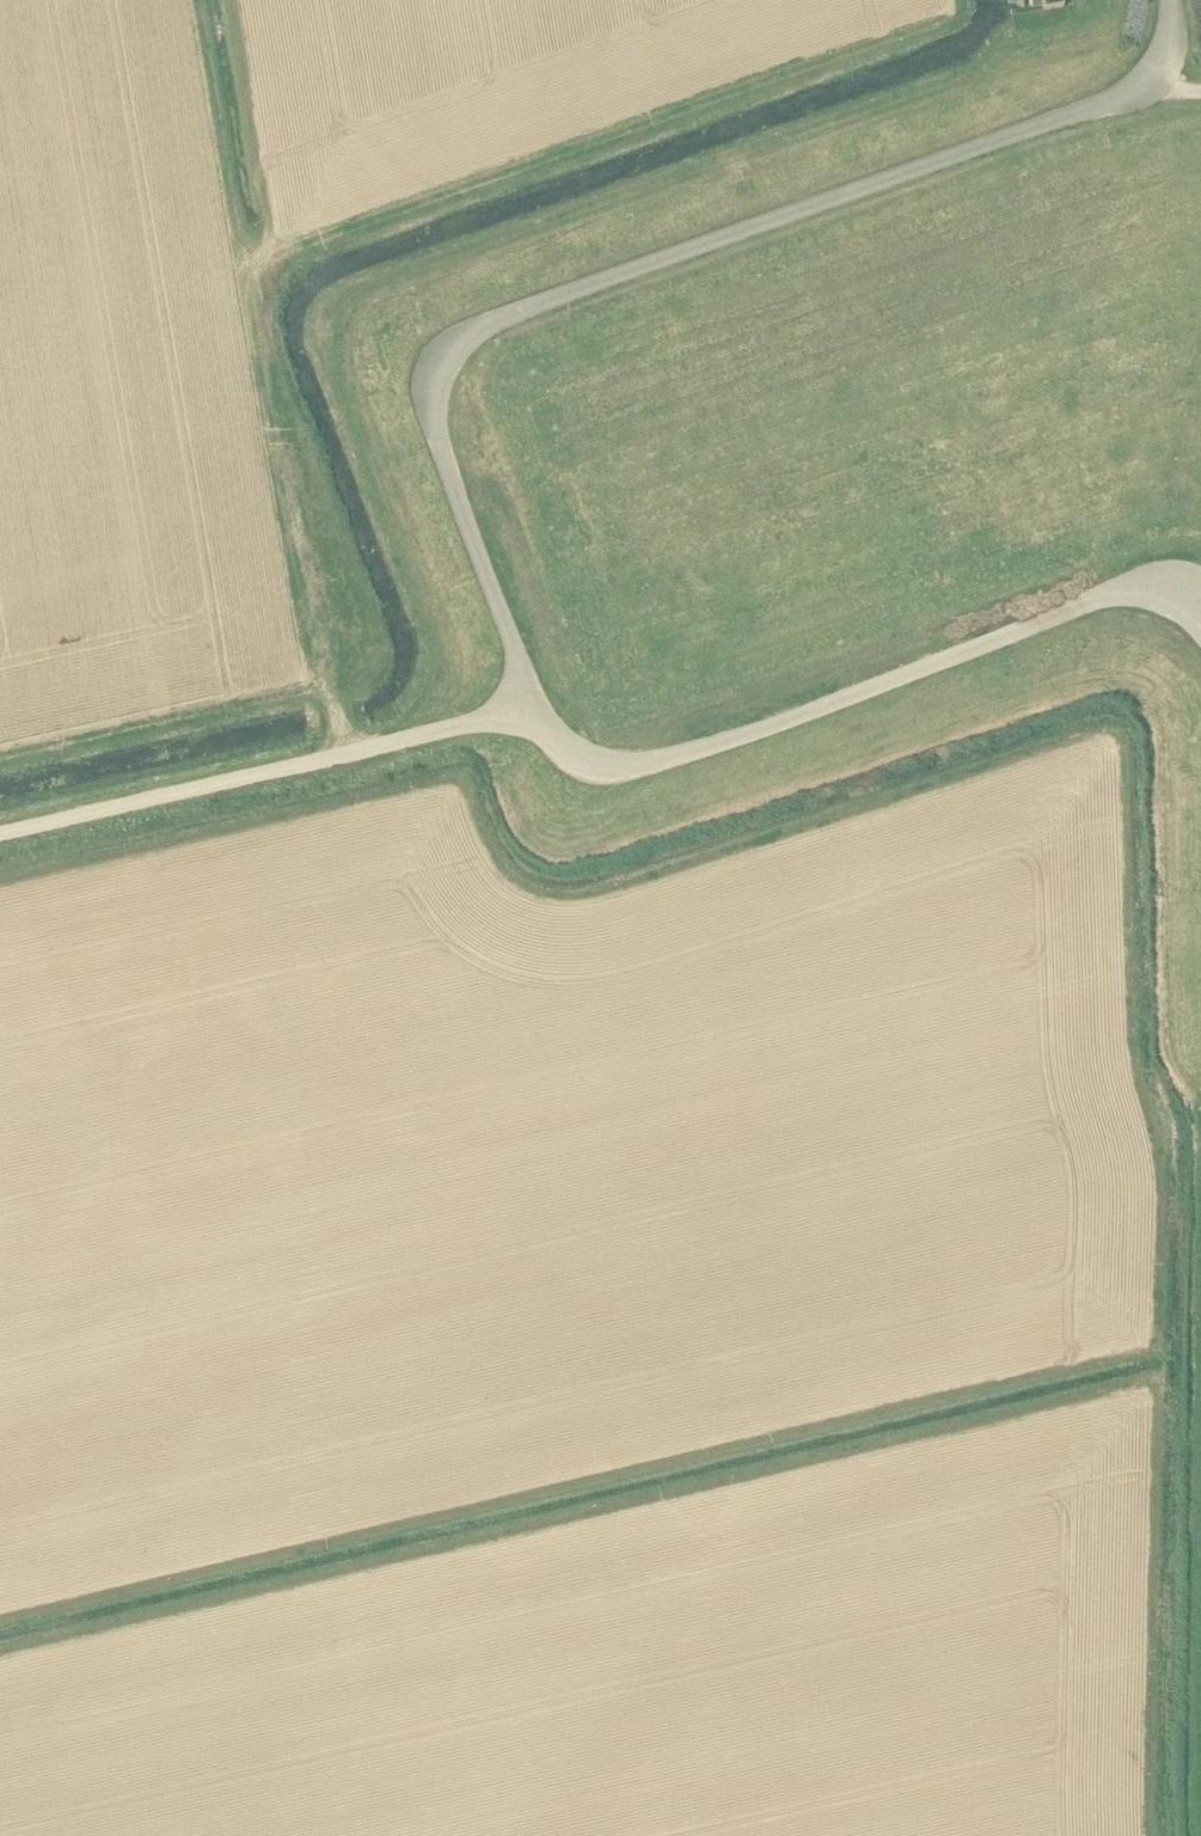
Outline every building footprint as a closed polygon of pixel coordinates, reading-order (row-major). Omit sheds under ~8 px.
[(1043,6),(1043,10),(1043,11),(1044,11),(1064,7),(1062,0),(1042,0),(1043,6)]
